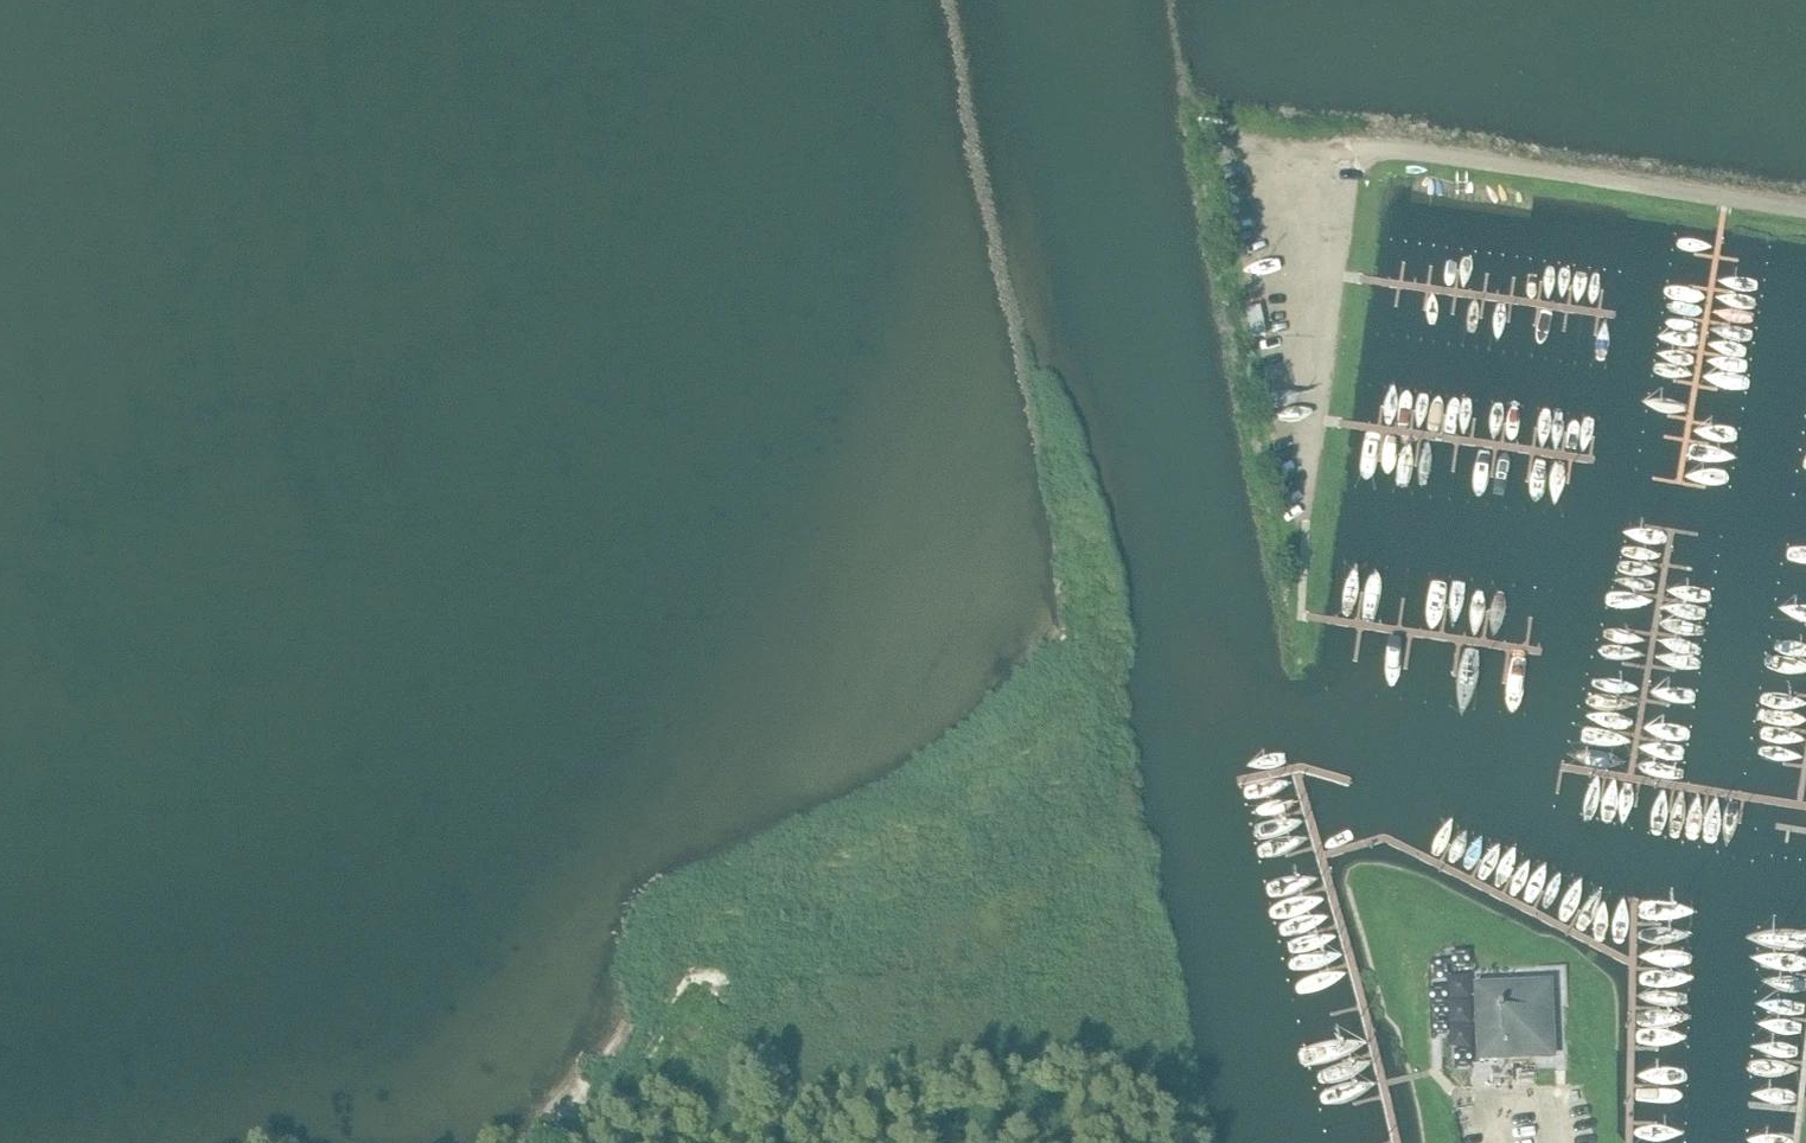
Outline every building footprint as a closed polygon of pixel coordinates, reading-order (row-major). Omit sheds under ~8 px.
[(1480,1059),(1553,1057),(1552,1033),(1550,996),(1537,984),(1489,986),(1477,999),(1479,1035),(1480,1059)]
